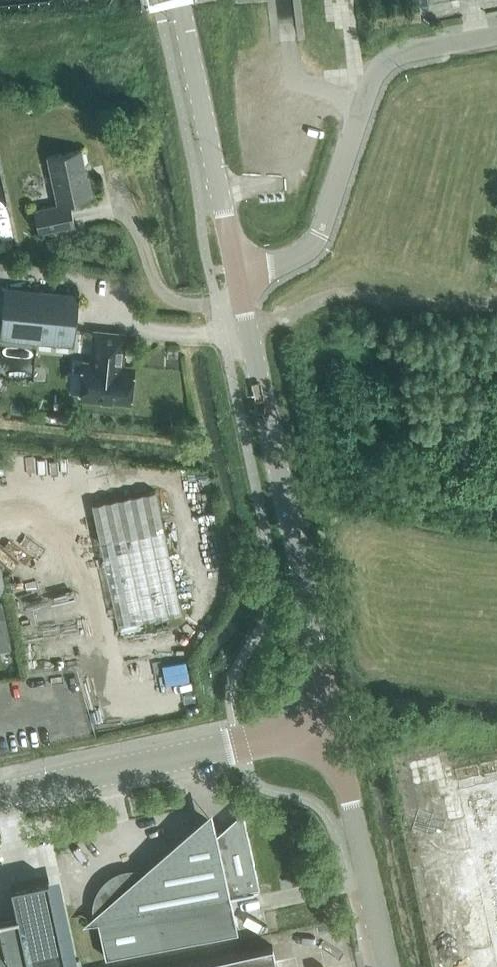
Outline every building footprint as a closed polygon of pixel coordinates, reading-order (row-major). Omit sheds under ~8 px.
[(87,177),(81,148),(48,155),(58,202),(59,202),(59,204),(35,209),(40,232),(75,224),(70,202),(69,202),(68,200),(93,195),(89,177),(87,177)] [(5,285),(0,337),(37,341),(38,329),(74,333),(78,293),(5,285)] [(101,395),(129,398),(133,362),(120,360),(121,350),(123,350),(125,329),(95,326),(92,357),(85,357),(81,392),(83,393),(83,395),(101,397),(101,395)] [(93,504),(118,624),(181,611),(155,490),(93,504)] [(0,560),(0,588),(8,587),(5,559),(0,560)] [(10,646),(6,624),(4,616),(1,603),(0,603),(0,648),(10,646)] [(495,966),(496,966),(496,765),(459,772),(495,966)] [(98,921),(93,922),(92,922),(92,923),(98,921),(105,956),(158,945),(238,927),(230,892),(260,886),(260,885),(247,826),(244,817),(246,826),(217,833),(215,824),(195,828),(143,875),(133,878),(131,872),(126,874),(117,877),(109,882),(103,889),(99,898),(97,907),(98,917),(99,921),(98,921)] [(67,965),(49,877),(12,884),(17,912),(0,915),(0,966),(55,966),(67,965)] [(272,945),(169,966),(277,966),(272,945)]
